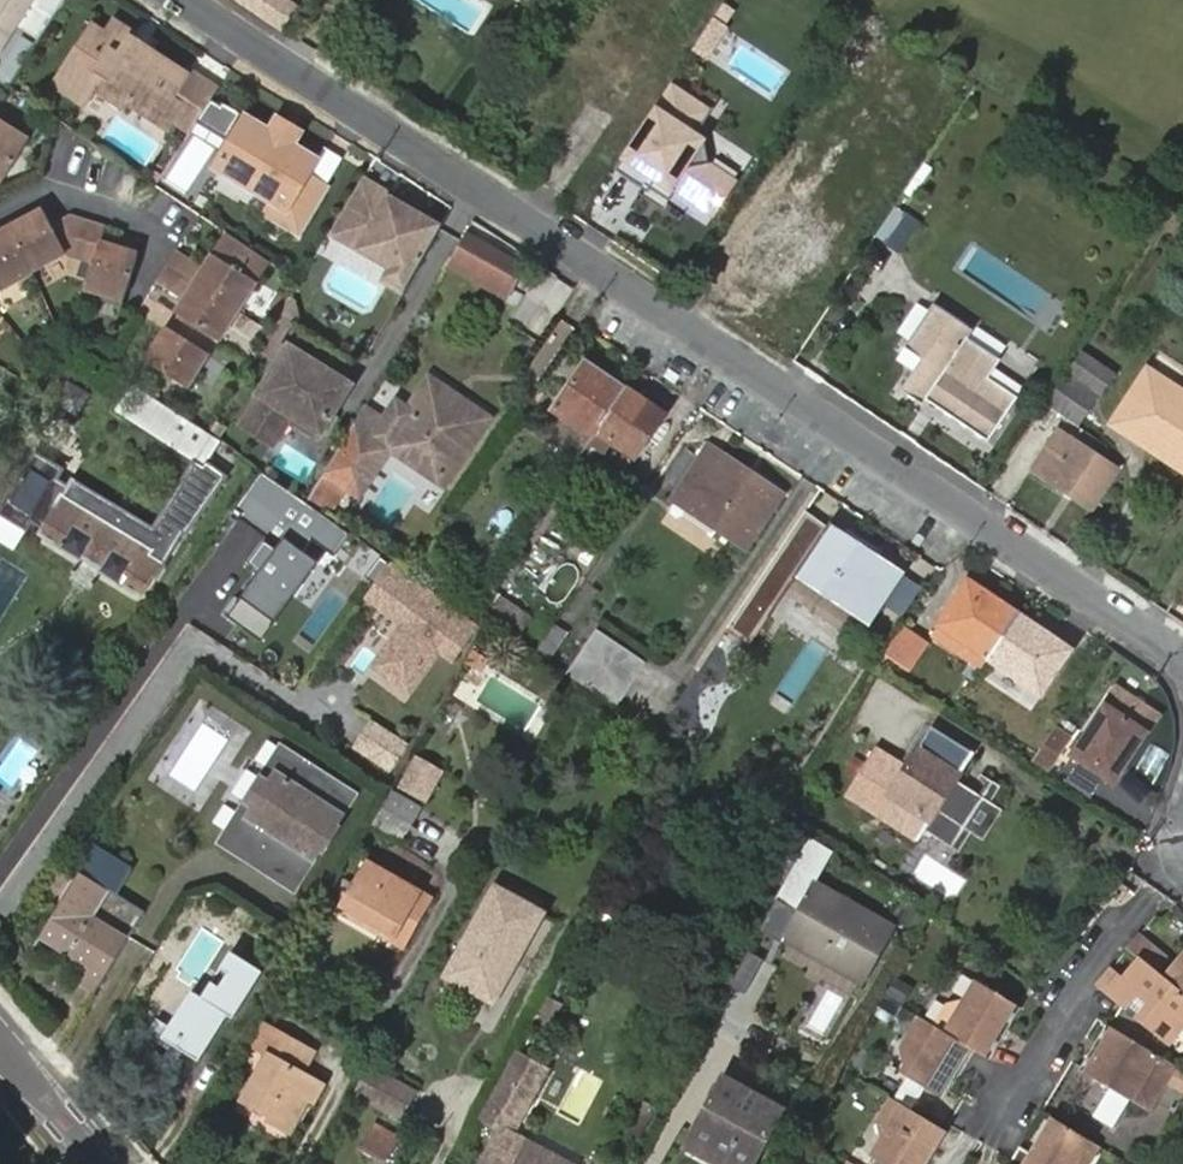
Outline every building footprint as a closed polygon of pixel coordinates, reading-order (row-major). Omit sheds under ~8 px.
[(9,20),(22,0),(0,0),(0,33),(9,20)] [(9,20),(39,40),(65,0),(22,0),(9,20)] [(299,0),(241,0),(248,5),(281,27),(299,0)] [(191,131),(218,90),(188,70),(185,74),(145,48),(143,52),(130,44),(133,40),(136,36),(115,22),(107,34),(94,26),(56,86),(86,105),(96,91),(105,76),(136,96),(130,105),(168,129),(174,121),(191,131)] [(143,52),(145,48),(133,40),(130,44),(143,52)] [(9,86),(29,56),(16,48),(0,74),(0,80),(9,86)] [(126,112),(130,105),(136,96),(105,76),(96,91),(126,112)] [(712,110),(671,83),(620,162),(719,225),(745,185),(709,163),(709,140),(697,132),(712,110)] [(230,132),(238,114),(214,103),(206,122),(230,132)] [(217,162),(272,199),(285,207),(277,218),(297,233),(328,187),(309,174),(319,158),(294,142),(274,129),(250,113),(217,162)] [(283,116),(274,129),(294,142),(302,129),(283,116)] [(2,186),(27,144),(0,127),(0,184),(2,186)] [(149,180),(156,185),(162,175),(155,171),(149,180)] [(392,197),(363,179),(331,231),(392,268),(383,281),(402,292),(439,228),(390,200),(392,197)] [(796,297),(836,232),(772,193),(732,258),(796,297)] [(285,207),(272,199),(264,211),(277,218),(285,207)] [(20,222),(7,229),(33,272),(68,251),(80,255),(90,221),(69,215),(53,225),(43,209),(30,216),(28,224),(20,222)] [(903,214),(884,241),(899,252),(918,224),(903,214)] [(90,221),(80,255),(97,261),(89,288),(128,299),(141,251),(128,247),(119,251),(116,244),(102,240),(106,226),(90,221)] [(7,229),(0,233),(0,291),(1,292),(33,273),(33,272),(7,229)] [(502,254),(466,233),(451,258),(510,291),(524,267),(502,254)] [(259,284),(221,260),(215,269),(207,270),(178,252),(168,269),(240,314),(259,284)] [(215,269),(221,260),(215,257),(207,270),(215,269)] [(510,291),(451,258),(447,265),(505,299),(510,291)] [(221,344),(240,314),(168,269),(158,286),(187,303),(188,312),(182,320),(214,340),(221,344)] [(536,336),(570,288),(543,269),(509,317),(536,336)] [(271,308),(281,314),(288,302),(279,296),(271,308)] [(297,317),(293,303),(289,300),(288,302),(281,314),(294,322),(297,317)] [(177,317),(182,320),(188,312),(187,303),(177,317)] [(955,420),(972,431),(988,442),(1017,398),(988,377),(1000,360),(968,338),(972,331),(932,305),(904,349),(921,360),(901,390),(923,405),(926,401),(955,420)] [(206,354),(214,340),(182,320),(174,335),(169,331),(161,343),(163,351),(155,353),(148,365),(191,392),(212,358),(206,354)] [(161,343),(155,353),(163,351),(161,343)] [(288,346),(241,424),(254,432),(264,416),(278,424),(287,410),(320,430),(348,383),(288,346)] [(1047,406),(1076,425),(1096,398),(1097,398),(1114,374),(1083,353),(1047,406)] [(567,390),(554,409),(569,418),(552,443),(578,461),(594,435),(599,430),(627,388),(587,362),(567,390)] [(1182,455),(1182,392),(1148,369),(1111,424),(1147,447),(1154,436),(1182,455)] [(56,401),(74,411),(87,391),(58,374),(35,412),(45,418),(56,401)] [(368,443),(349,429),(347,433),(325,470),(308,500),(329,514),(348,486),(359,494),(391,448),(440,482),(483,419),(431,383),(411,413),(396,403),(385,418),(368,443)] [(194,461),(203,467),(207,461),(219,443),(132,385),(116,409),(194,461)] [(664,413),(627,388),(599,430),(636,455),(664,413)] [(363,405),(349,429),(368,443),(385,418),(363,405)] [(264,416),(254,432),(275,445),(289,421),(315,438),(320,430),(287,410),(278,424),(264,416)] [(965,439),(972,431),(955,420),(950,428),(965,439)] [(1154,436),(1147,447),(1182,470),(1182,455),(1154,436)] [(1047,477),(1091,507),(1117,469),(1073,439),(1047,477)] [(672,498),(747,549),(783,494),(709,443),(672,498)] [(18,503),(42,513),(62,468),(37,457),(18,503)] [(158,576),(230,475),(207,461),(203,467),(194,461),(154,528),(73,477),(39,531),(80,557),(75,565),(95,579),(101,570),(141,596),(155,575),(158,576)] [(352,532),(262,469),(231,514),(277,546),(227,617),(262,641),(318,561),(302,551),(311,538),(336,555),(352,532)] [(893,589),(903,573),(878,557),(858,543),(844,534),(828,524),(796,574),(825,594),(829,587),(874,617),(893,589)] [(483,625),(393,561),(366,599),(401,625),(371,667),(410,695),(440,654),(454,665),(483,625)] [(989,658),(1019,614),(982,590),(969,580),(965,586),(939,624),(966,642),(978,650),(970,662),(965,668),(976,676),(989,658)] [(475,612),(487,620),(515,639),(527,621),(487,595),(475,612)] [(1071,650),(1019,614),(989,658),(1042,694),(1071,650)] [(926,645),(902,627),(884,652),(909,669),(926,645)] [(596,629),(567,673),(584,686),(617,706),(647,662),(596,629)] [(551,631),(536,653),(546,660),(561,638),(551,631)] [(958,654),(970,662),(978,650),(966,642),(958,654)] [(1106,706),(1072,756),(1108,779),(1113,783),(1122,768),(1146,733),(1106,706)] [(878,748),(848,796),(918,841),(927,826),(951,841),(960,826),(979,797),(955,782),(974,753),(931,726),(907,766),(878,748)] [(1046,740),(1033,760),(1048,770),(1068,741),(1053,730),(1046,740)] [(261,778),(280,747),(279,746),(265,768),(259,777),(261,778)] [(288,752),(280,747),(261,778),(269,783),(288,752)] [(269,783),(261,778),(246,803),(253,808),(234,839),(271,862),(265,871),(294,889),(354,793),(288,752),(269,783)] [(441,775),(418,761),(402,788),(425,802),(441,775)] [(246,803),(261,778),(259,777),(244,802),(246,803)] [(423,809),(393,791),(375,824),(404,841),(423,809)] [(999,810),(979,797),(960,826),(981,840),(999,810)] [(219,842),(221,843),(246,803),(244,802),(239,811),(219,842)] [(246,803),(221,843),(265,871),(271,862),(234,839),(253,808),(246,803)] [(787,826),(774,845),(793,858),(805,839),(787,826)] [(831,850),(811,837),(793,870),(779,896),(778,898),(763,924),(864,985),(895,931),(812,881),(831,850)] [(88,845),(72,871),(78,875),(78,876),(109,894),(112,890),(118,894),(132,871),(88,845)] [(354,881),(341,904),(396,937),(410,916),(418,921),(432,898),(367,859),(354,881)] [(109,894),(78,876),(46,926),(48,927),(40,939),(88,968),(79,985),(94,993),(130,937),(96,916),(109,894)] [(447,975),(493,1000),(542,913),(496,887),(447,975)] [(396,937),(341,904),(338,909),(402,947),(405,942),(418,921),(410,916),(396,937)] [(1166,958),(1139,935),(1127,949),(1144,963),(1148,966),(1154,972),(1166,958)] [(183,1052),(200,1062),(229,1015),(234,1018),(263,972),(231,951),(202,997),(192,990),(169,1026),(157,1018),(147,1034),(170,1049),(163,1061),(173,1068),(183,1052)] [(1131,987),(1148,966),(1144,963),(1127,983),(1131,987)] [(1179,968),(1175,965),(1164,979),(1182,995),(1182,963),(1179,968)] [(1182,1028),(1182,995),(1164,979),(1154,972),(1148,966),(1131,987),(1127,983),(1111,970),(1108,972),(1099,984),(1127,1007),(1139,993),(1150,1003),(1138,1017),(1171,1043),(1182,1028)] [(972,1048),(990,1060),(1021,1008),(978,982),(967,999),(950,1003),(936,1026),(972,1048)] [(558,1024),(566,1003),(549,997),(541,1018),(558,1024)] [(294,1040),(306,1019),(278,1004),(267,1025),(294,1040)] [(972,1048),(936,1026),(921,1017),(902,1047),(906,1064),(901,1073),(941,1097),(950,1084),(956,1074),(951,1071),(955,1064),(961,1067),(972,1048)] [(304,1098),(315,1103),(325,1085),(304,1073),(315,1052),(294,1040),(267,1025),(262,1022),(250,1045),(269,1054),(243,1101),(270,1116),(268,1121),(288,1132),(301,1108),(298,1107),(304,1098)] [(1151,1112),(1171,1077),(1178,1067),(1161,1056),(1109,1027),(1099,1045),(1102,1046),(1096,1056),(1093,1055),(1082,1072),(1151,1112)] [(523,1038),(502,1076),(534,1092),(554,1055),(523,1038)] [(1102,1046),(1099,1045),(1093,1055),(1096,1056),(1102,1046)] [(951,1071),(956,1074),(961,1067),(955,1064),(951,1071)] [(401,1120),(417,1092),(370,1066),(355,1094),(401,1120)] [(1178,1067),(1171,1077),(1182,1084),(1182,1070),(1178,1067)] [(502,1126),(482,1163),(570,1163),(512,1132),(534,1092),(502,1076),(480,1115),(502,1126)] [(725,1078),(693,1136),(745,1163),(754,1163),(783,1111),(725,1078)] [(626,1129),(642,1101),(639,1099),(624,1128),(626,1129)] [(890,1099),(878,1121),(883,1139),(872,1158),(875,1160),(873,1163),(926,1163),(946,1131),(890,1099)] [(656,1108),(642,1101),(626,1129),(640,1137),(656,1108)] [(1012,1161),(1010,1163),(1083,1163),(1095,1143),(1052,1118),(1031,1154),(1020,1148),(1012,1161)] [(361,1151),(384,1163),(400,1137),(377,1124),(361,1151)]
